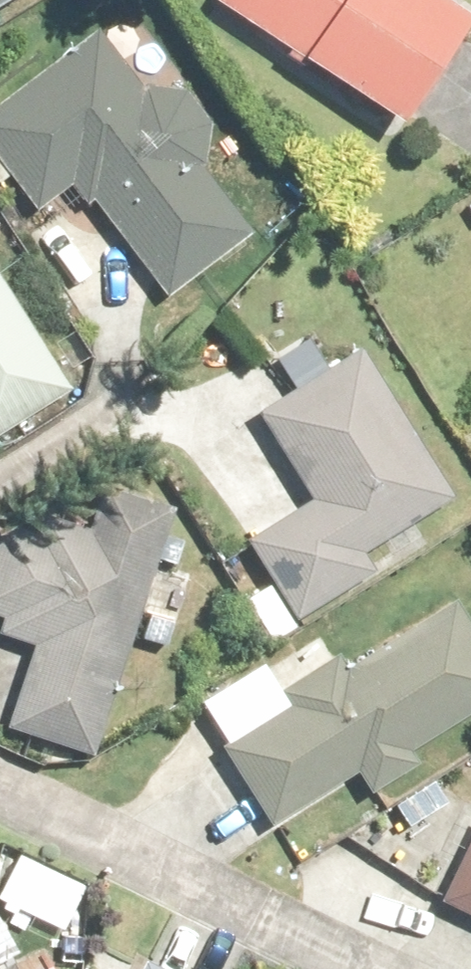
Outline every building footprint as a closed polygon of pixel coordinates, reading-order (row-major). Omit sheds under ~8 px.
[(422,0),(200,0),(375,123),(449,19),(422,0)] [(0,95),(0,176),(26,208),(58,183),(148,297),(238,226),(189,164),(191,161),(193,158),(195,154),(196,151),(197,147),(198,143),(198,140),(199,136),(199,132),(198,128),(198,124),(197,121),(196,117),(194,113),(193,110),(191,107),(189,104),(186,101),(184,98),(181,95),(178,93),(175,91),(171,89),(168,87),(165,85),(161,84),(157,83),(153,83),(150,82),(146,82),(142,82),(138,83),(134,83),(131,84),(127,86),(83,30),(0,95)] [(56,393),(0,300),(0,426),(56,393)] [(350,352),(244,419),(297,502),(234,541),(260,583),(236,598),(260,637),(366,570),(356,554),(443,500),(350,352)] [(158,510),(91,488),(75,535),(39,523),(34,539),(0,528),(0,640),(21,647),(0,711),(0,728),(78,753),(158,510)] [(186,701),(259,824),(342,775),(358,801),(427,760),(413,737),(470,703),(470,638),(452,606),(340,673),(324,646),(265,681),(253,661),(186,701)] [(432,902),(470,922),(470,824),(432,902)] [(5,857),(0,869),(0,919),(71,947),(92,891),(5,857)]
